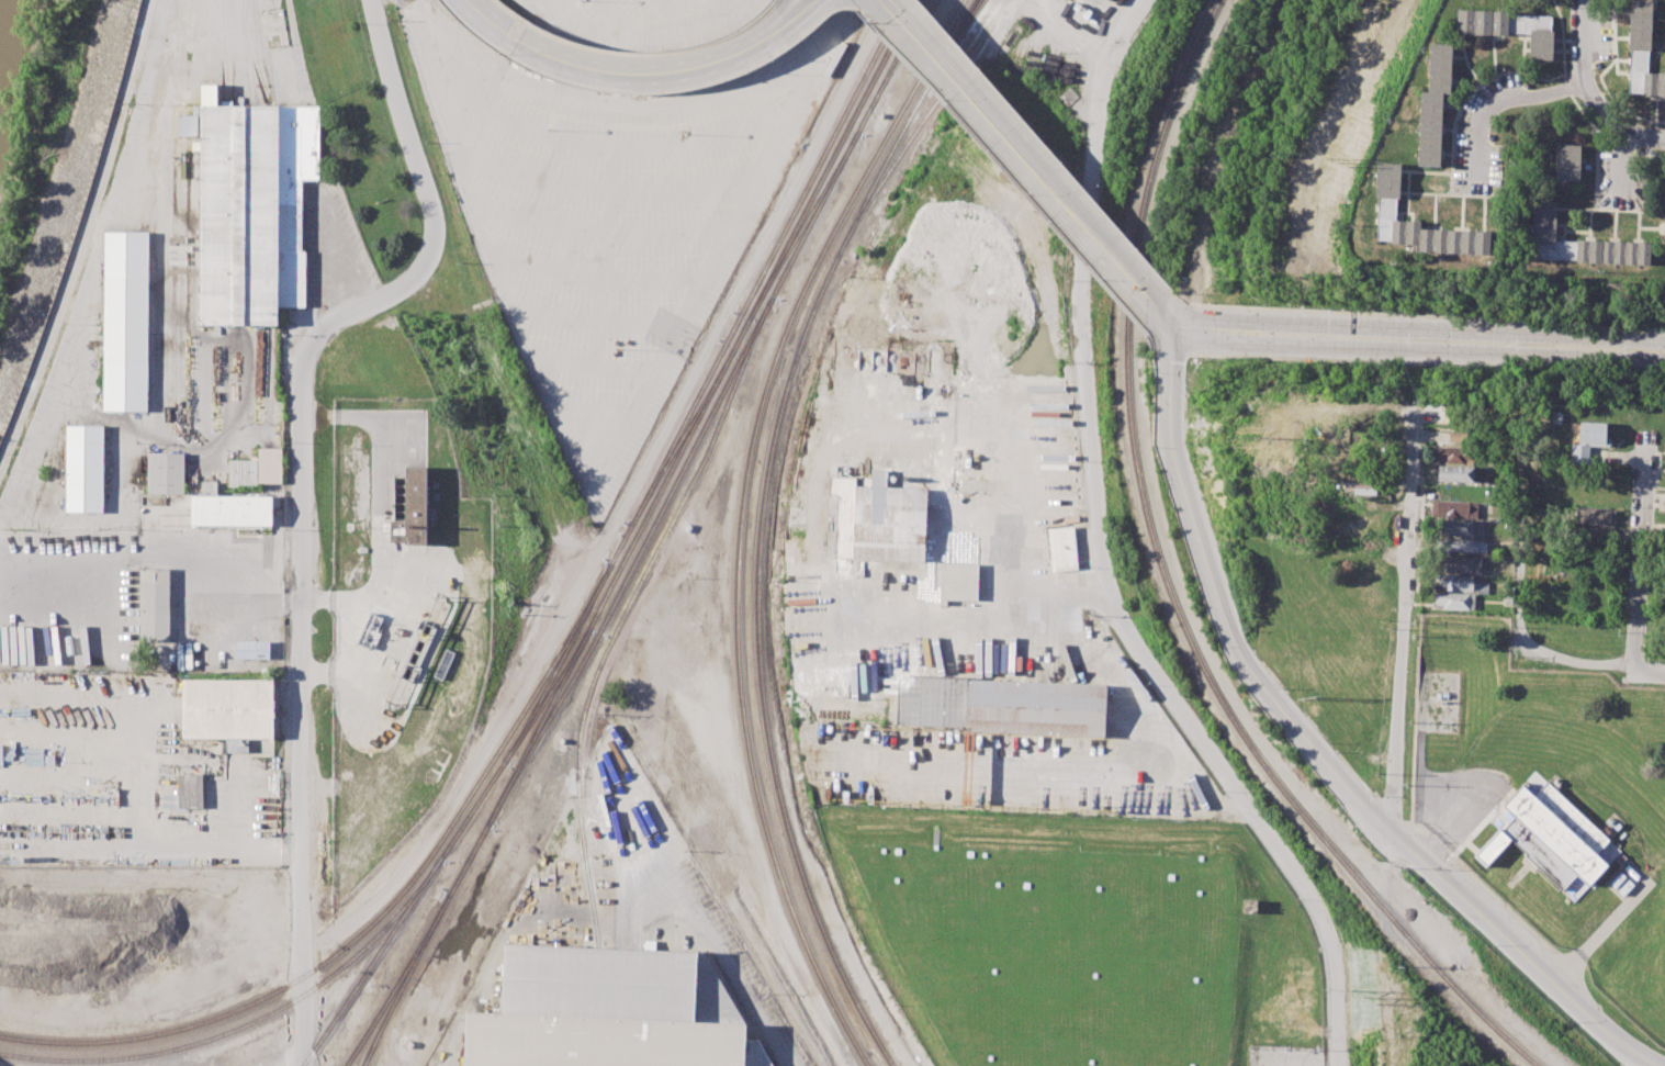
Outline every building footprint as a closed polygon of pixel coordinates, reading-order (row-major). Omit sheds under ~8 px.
[(1647,71),(1664,72),(1664,96),(1642,96),(1642,91),(1629,91),(1631,49),(1628,49),(1629,0),(1654,0),(1653,51),(1649,51),(1647,71)] [(267,48),(290,44),(283,7),(260,11),(267,48)] [(1456,9),(1509,11),(1508,15),(1550,16),(1549,31),(1553,31),(1552,60),(1528,59),(1529,32),(1506,31),(1506,35),(1455,33),(1456,9)] [(1417,165),(1420,91),(1428,91),(1430,44),(1452,44),(1450,92),(1441,92),(1439,166),(1417,165)] [(200,325),(278,325),(278,306),(305,307),(305,250),(301,250),(302,179),(318,179),(319,105),(316,105),(201,105),(200,325)] [(1555,144),(1579,144),(1578,180),(1554,179),(1555,144)] [(1376,162),(1399,162),(1398,198),(1394,198),(1394,220),(1420,221),(1420,227),(1490,228),(1489,254),(1417,251),(1417,245),(1391,244),(1391,239),(1377,239),(1379,197),(1375,197),(1376,162)] [(1533,200),(1555,200),(1553,242),(1576,243),(1576,239),(1650,242),(1649,266),(1574,262),(1574,258),(1535,256),(1535,242),(1532,242),(1533,200)] [(104,232),(148,232),(147,411),(103,411),(104,232)] [(1552,408),(1562,409),(1561,424),(1551,424),(1552,408)] [(1579,422),(1607,423),(1606,444),(1578,441),(1579,422)] [(67,425),(103,425),(102,512),(66,512),(67,425)] [(1467,433),(1449,432),(1448,442),(1466,443),(1467,433)] [(1571,445),(1589,446),(1589,464),(1570,463),(1571,445)] [(1435,446),(1474,448),(1474,459),(1464,459),(1464,463),(1433,462),(1435,446)] [(281,483),(282,448),(258,448),(257,483),(281,483)] [(184,494),(147,493),(148,452),(184,453),(184,494)] [(228,486),(256,486),(256,460),(229,460),(228,486)] [(1438,465),(1474,467),(1473,482),(1438,481),(1438,465)] [(427,467),(427,545),(405,545),(405,540),(390,540),(390,520),(394,520),(394,478),(406,476),(406,467),(427,467)] [(829,476),(829,494),(835,494),(834,558),(925,560),(929,489),(886,487),(887,470),(870,469),(870,478),(829,476)] [(1343,480),(1377,482),(1376,495),(1342,493),(1343,480)] [(217,481),(201,482),(202,495),(217,495),(217,481)] [(191,525),(272,525),(272,495),(191,495),(191,525)] [(1432,501),(1478,503),(1477,517),(1431,516),(1432,501)] [(1575,506),(1615,508),(1615,525),(1574,523),(1575,506)] [(1439,519),(1481,521),(1480,536),(1438,534),(1439,519)] [(1072,526),(1047,528),(1051,571),(1077,569),(1072,526)] [(1572,527),(1615,528),(1613,543),(1571,541),(1572,527)] [(1439,537),(1487,540),(1486,553),(1438,551),(1439,537)] [(357,583),(356,556),(337,556),(338,584),(357,583)] [(1436,556),(1481,558),(1481,573),(1436,570),(1436,556)] [(979,563),(940,562),(940,599),(979,601),(979,563)] [(169,569),(169,641),(139,641),(140,568),(169,569)] [(1436,574),(1474,576),(1473,591),(1435,588),(1436,574)] [(1435,592),(1475,594),(1475,609),(1433,607),(1435,592)] [(1503,595),(1511,595),(1511,606),(1501,605),(1503,595)] [(236,658),(269,658),(269,641),(236,640),(236,658)] [(968,678),(968,676),(897,674),(896,725),(966,727),(968,678)] [(182,738),(273,738),(273,680),(182,678),(182,738)] [(1105,685),(968,678),(966,727),(966,732),(1105,737),(1105,685)] [(226,752),(247,753),(248,740),(226,739),(226,752)] [(202,773),(177,774),(177,809),(203,808),(202,773)] [(1501,805),(1523,782),(1534,793),(1548,778),(1612,839),(1598,854),(1609,864),(1588,886),(1575,874),(1562,887),(1508,837),(1486,861),(1477,853),(1512,816),(1501,805)] [(1256,912),(1257,899),(1244,899),(1244,911),(1256,912)] [(502,1013),(503,944),(598,949),(707,952),(745,1023),(598,1018),(502,1013)] [(745,1039),(745,1023),(598,1018),(502,1013),(468,1013),(465,1065),(744,1065),(745,1039)] [(773,1065),(757,1039),(745,1039),(744,1065),(773,1065)]
